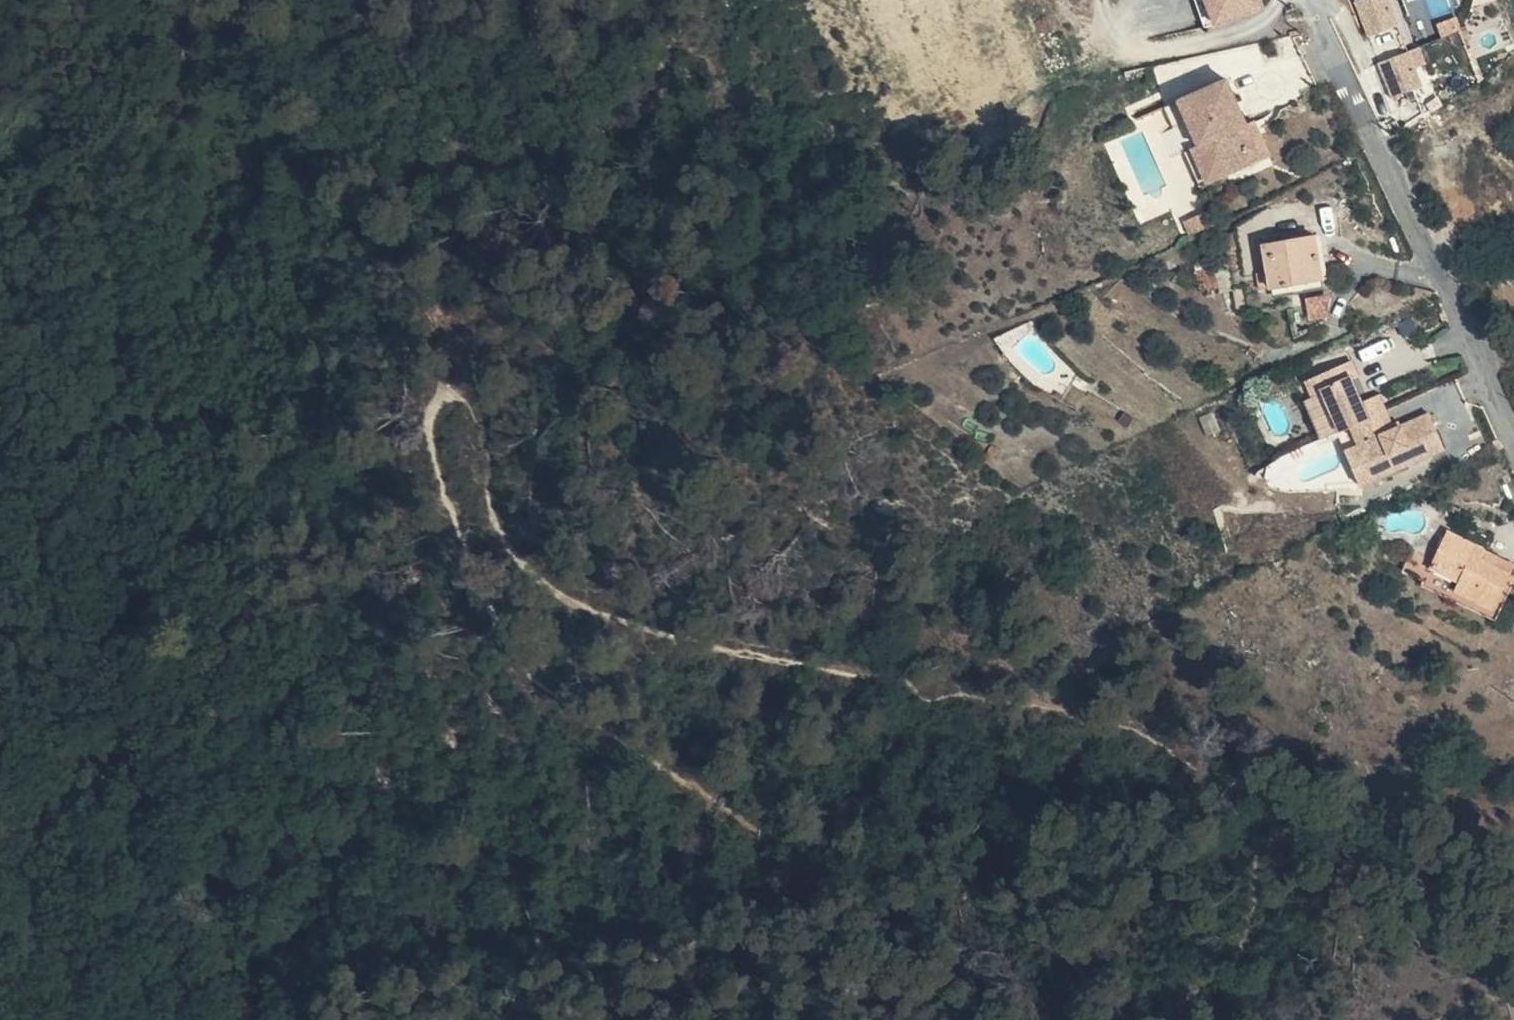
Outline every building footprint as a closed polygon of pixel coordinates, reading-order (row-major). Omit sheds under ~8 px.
[(1217,24),(1269,6),(1267,0),(1208,0),(1217,24)] [(1367,33),(1404,24),(1398,0),(1359,0),(1367,33)] [(1452,6),(1450,0),(1407,0),(1410,14),(1452,6)] [(1444,35),(1463,25),(1457,12),(1438,22),(1444,35)] [(1420,45),(1379,60),(1393,97),(1434,82),(1420,45)] [(1228,75),(1181,97),(1199,142),(1219,149),(1228,170),(1272,152),(1256,117),(1246,121),(1228,75)] [(1219,149),(1199,142),(1193,145),(1208,179),(1228,170),(1219,149)] [(1328,278),(1320,233),(1263,243),(1273,289),(1328,278)] [(1023,318),(999,342),(1045,387),(1069,363),(1023,318)] [(1349,360),(1356,375),(1362,372),(1356,357),(1349,360)] [(1349,360),(1310,377),(1317,393),(1322,392),(1339,431),(1349,427),(1390,408),(1383,391),(1366,398),(1356,375),(1349,360)] [(1317,393),(1310,377),(1300,381),(1325,437),(1339,431),(1322,392),(1317,393)] [(1390,408),(1349,427),(1358,445),(1373,478),(1449,444),(1434,410),(1399,426),(1390,408)] [(1362,483),(1373,478),(1358,445),(1347,450),(1362,483)] [(1452,527),(1434,566),(1456,577),(1451,587),(1502,610),(1513,585),(1513,567),(1491,557),(1496,547),(1452,527)]
